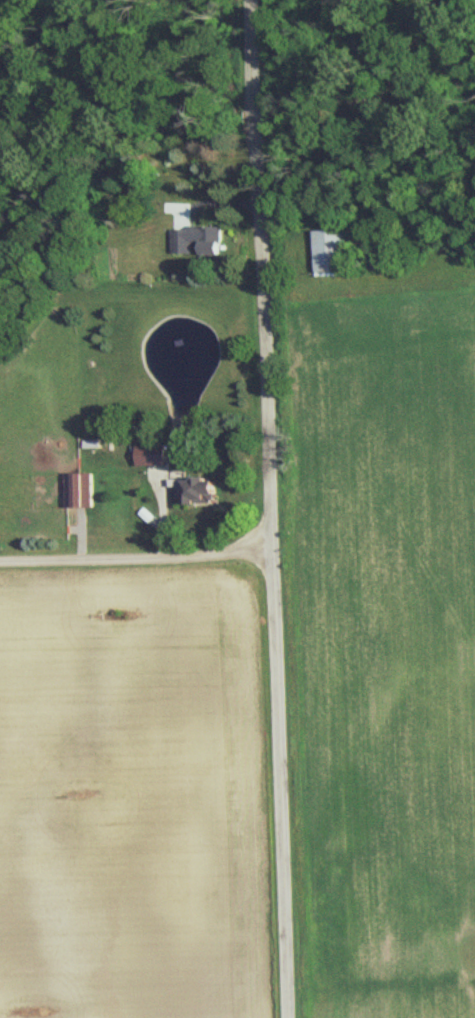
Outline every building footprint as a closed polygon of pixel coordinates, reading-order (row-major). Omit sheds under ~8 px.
[(175,250),(193,250),(193,239),(207,239),(207,251),(225,251),(225,224),(174,224),(175,250)] [(351,226),(315,227),(316,269),(351,269),(351,226)] [(171,462),(171,441),(142,442),(142,462),(171,462)] [(96,504),(96,470),(72,470),(71,504),(96,504)] [(174,476),(175,484),(182,484),(183,496),(192,495),(192,501),(217,498),(217,490),(225,490),(224,476),(217,477),(217,472),(174,476)]
